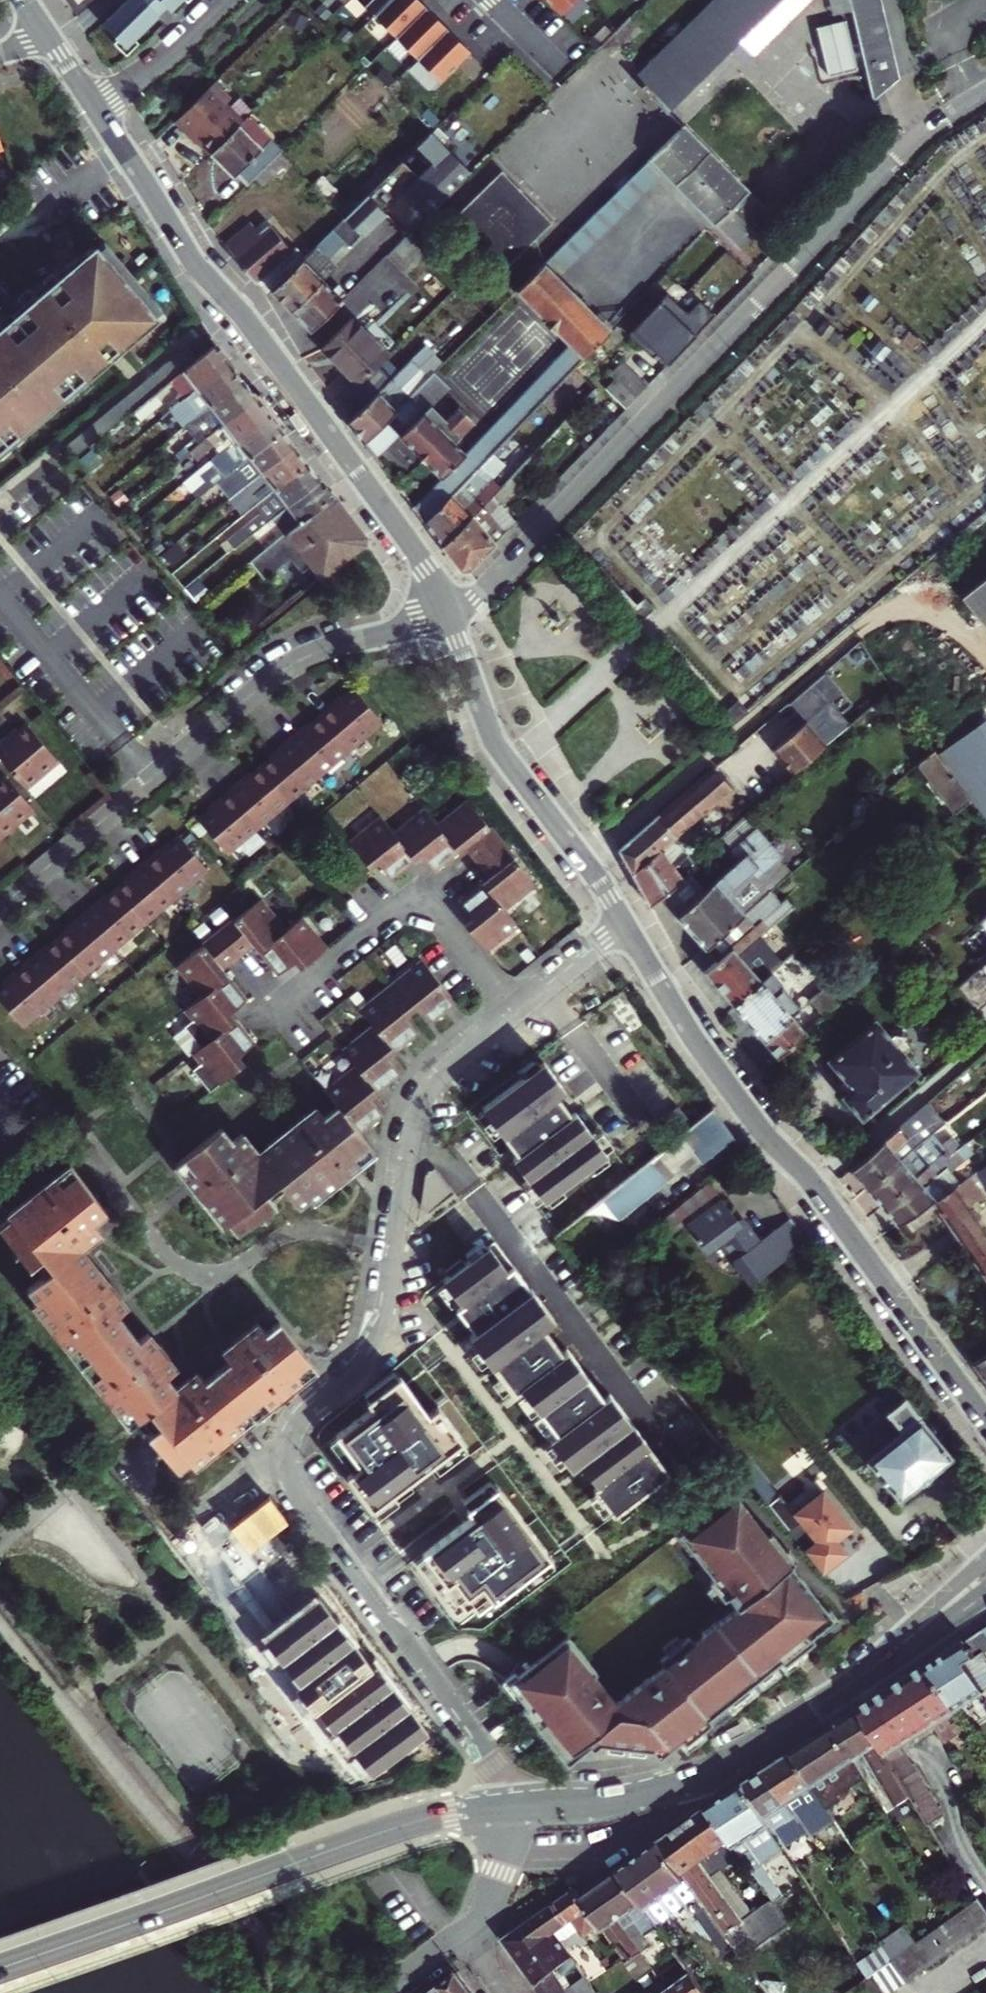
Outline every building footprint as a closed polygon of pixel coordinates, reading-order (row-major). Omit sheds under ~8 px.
[(103,22),(127,50),(163,6),(171,8),(179,0),(125,0),(103,22)] [(421,0),(350,0),(441,84),(473,49),(421,0)] [(557,17),(574,0),(541,0),(557,17)] [(657,54),(650,48),(633,64),(640,71),(632,78),(661,109),(772,0),(711,0),(657,54)] [(873,100),(895,76),(878,0),(845,0),(873,100)] [(231,90),(217,76),(174,118),(205,149),(232,123),(240,113),(224,97),(231,90)] [(273,168),(232,123),(205,149),(248,192),(273,168)] [(680,127),(647,160),(730,246),(765,210),(680,127)] [(309,252),(271,289),(309,332),(341,301),(321,279),(333,267),(326,259),(353,232),(363,239),(383,219),(403,238),(406,235),(429,213),(470,172),(429,131),(407,154),(343,218),(309,252)] [(343,218),(407,154),(399,146),(381,165),(380,164),(371,173),(372,174),(343,201),(318,175),(309,184),(343,218)] [(550,224),(500,170),(449,225),(501,274),(550,224)] [(600,203),(576,227),(582,233),(606,210),(600,203)] [(269,223),(259,232),(252,226),(250,224),(225,247),(270,291),(271,289),(309,252),(300,244),(297,247),(270,221),(269,223)] [(403,238),(387,254),(408,275),(427,256),(406,235),(403,238)] [(84,248),(0,319),(0,435),(141,316),(84,248)] [(608,327),(539,260),(511,286),(581,355),(608,327)] [(683,315),(663,298),(630,331),(651,355),(681,325),(692,336),(710,314),(697,303),(683,315)] [(317,343),(351,378),(381,348),(385,345),(351,310),(317,343)] [(231,357),(212,329),(197,341),(202,350),(200,354),(193,346),(71,446),(74,452),(131,407),(137,416),(157,402),(151,393),(169,379),(175,391),(176,398),(171,403),(197,439),(188,447),(196,458),(217,442),(220,447),(185,475),(196,490),(212,479),(237,512),(258,496),(263,502),(229,529),(234,538),(273,511),(285,528),(248,558),(262,574),(288,553),(300,566),(308,560),(318,569),(356,539),(363,534),(283,426),(231,357)] [(462,341),(451,352),(458,358),(469,348),(462,341)] [(398,369),(381,348),(351,378),(344,387),(359,405),(348,419),(362,439),(407,395),(399,384),(414,368),(407,361),(398,369)] [(645,385),(619,361),(605,376),(604,386),(623,407),(645,385)] [(593,387),(574,366),(502,441),(520,461),(593,387)] [(461,455),(407,395),(362,439),(372,452),(391,437),(437,479),(461,455)] [(520,461),(502,441),(426,521),(464,574),(496,537),(488,520),(508,499),(499,483),(520,461)] [(174,536),(160,547),(168,558),(183,547),(174,536)] [(185,578),(194,590),(204,583),(195,571),(185,578)] [(959,596),(985,628),(985,573),(959,596)] [(642,593),(625,608),(635,620),(652,605),(642,593)] [(794,770),(827,741),(851,721),(833,696),(842,685),(827,668),(793,698),(812,719),(776,749),(794,770)] [(328,700),(317,709),(320,713),(349,748),(381,721),(353,686),(331,703),(328,700)] [(729,724),(746,709),(736,698),(720,713),(729,724)] [(298,724),(286,734),(318,772),(349,748),(320,713),(301,728),(298,724)] [(16,784),(47,759),(20,726),(3,740),(0,737),(0,765),(16,784)] [(278,747),(259,762),(288,797),(318,772),(286,734),(275,743),(278,747)] [(844,760),(827,741),(794,770),(810,789),(844,760)] [(939,744),(923,757),(959,808),(974,796),(939,744)] [(238,774),(226,783),(258,822),(288,797),(259,762),(241,778),(238,774)] [(617,846),(629,869),(662,841),(730,784),(713,764),(617,846)] [(26,810),(0,779),(0,831),(26,810)] [(218,797),(196,814),(225,849),(258,822),(226,783),(215,793),(218,797)] [(434,862),(464,839),(489,870),(458,894),(471,910),(464,915),(484,941),(515,917),(502,901),(533,876),(468,794),(436,818),(422,801),(391,825),(380,810),(349,834),(370,861),(378,855),(390,870),(421,846),(434,862)] [(697,883),(685,869),(681,872),(659,891),(705,946),(770,889),(792,871),(752,824),(729,844),(736,852),(697,883)] [(153,847),(141,856),(173,895),(206,868),(177,833),(156,851),(153,847)] [(662,841),(629,869),(647,901),(659,891),(681,872),(662,841)] [(133,870),(114,885),(143,920),(173,895),(141,856),(130,866),(133,870)] [(93,897),(81,906),(113,945),(143,920),(114,885),(96,900),(93,897)] [(781,902),(770,889),(705,946),(715,958),(703,969),(733,1003),(773,968),(750,942),(792,904),(786,898),(781,902)] [(283,921),(258,890),(174,955),(198,985),(181,999),(189,1008),(179,1015),(195,1035),(187,1042),(196,1053),(188,1060),(206,1083),(241,1056),(236,1050),(253,1037),(227,1004),(243,991),(220,962),(253,937),(276,966),(292,954),(297,961),(323,941),(298,909),(283,921)] [(73,919),(54,935),(83,970),(113,945),(81,906),(70,915),(73,919)] [(32,946),(21,956),(53,994),(83,970),(54,935),(36,950),(32,946)] [(978,961),(982,968),(961,985),(979,1005),(985,999),(985,954),(978,961)] [(351,1061),(322,1084),(335,1099),(356,1126),(380,1107),(367,1090),(397,1066),(384,1050),(414,1026),(400,1009),(413,998),(427,1015),(451,995),(419,955),(357,1005),(371,1022),(340,1046),(351,1061)] [(0,979),(0,997),(20,1021),(53,994),(21,956),(9,965),(12,969),(0,979)] [(794,1012),(804,1004),(773,968),(733,1003),(777,1054),(807,1028),(794,1012)] [(825,1013),(842,998),(829,983),(812,997),(825,1013)] [(891,1036),(877,1018),(830,1056),(853,1086),(845,1092),(861,1112),(917,1068),(908,1056),(911,1054),(912,1043),(905,1034),(896,1033),(891,1036)] [(572,1090),(552,1063),(491,1107),(527,1156),(521,1160),(556,1208),(573,1196),(568,1188),(597,1167),(602,1173),(626,1155),(607,1129),(602,1133),(584,1108),(577,1113),(564,1096),(572,1090)] [(356,1126),(335,1099),(322,1109),(315,1100),(265,1140),(268,1143),(259,1150),(240,1127),(232,1134),(221,1121),(182,1152),(173,1159),(223,1224),(227,1220),(233,1229),(274,1198),(273,1194),(285,1184),(298,1200),(306,1193),(308,1196),(371,1146),(356,1126)] [(928,1100),(850,1164),(894,1225),(901,1221),(959,1181),(952,1171),(976,1152),(970,1143),(964,1148),(950,1129),(936,1140),(924,1124),(938,1111),(928,1100)] [(712,1105),(570,1217),(580,1231),(611,1207),(616,1213),(640,1193),(675,1166),(676,1168),(697,1153),(702,1160),(734,1135),(712,1105)] [(908,1230),(934,1212),(932,1209),(935,1206),(985,1276),(985,1227),(970,1203),(984,1194),(985,1192),(985,1162),(959,1181),(901,1221),(908,1230)] [(47,1264),(41,1268),(36,1272),(30,1277),(38,1288),(32,1294),(29,1296),(69,1346),(77,1340),(96,1364),(88,1370),(117,1406),(123,1401),(137,1410),(147,1402),(170,1384),(164,1371),(173,1361),(143,1327),(136,1333),(115,1306),(123,1300),(85,1252),(80,1255),(74,1260),(66,1250),(72,1245),(97,1225),(89,1215),(103,1205),(73,1167),(58,1179),(52,1170),(4,1208),(7,1211),(11,1216),(0,1225),(0,1227),(27,1261),(32,1256),(32,1255),(37,1251),(47,1264)] [(719,1192),(682,1220),(704,1248),(717,1238),(749,1280),(804,1238),(786,1214),(757,1237),(742,1217),(737,1217),(719,1192)] [(570,1331),(501,1237),(495,1242),(490,1235),(467,1251),(473,1259),(472,1260),(468,1254),(448,1268),(454,1276),(449,1280),(444,1289),(456,1305),(464,1299),(468,1304),(462,1309),(478,1330),(462,1343),(485,1374),(494,1367),(488,1371),(507,1396),(516,1390),(535,1415),(542,1409),(546,1414),(537,1420),(556,1446),(550,1451),(566,1473),(572,1468),(577,1474),(587,1467),(602,1486),(596,1500),(608,1516),(619,1513),(625,1521),(643,1508),(638,1500),(651,1490),(656,1497),(674,1484),(674,1473),(616,1395),(610,1399),(563,1335),(570,1331)] [(142,1426),(169,1460),(180,1452),(185,1459),(187,1461),(236,1423),(229,1415),(256,1394),(262,1402),(312,1363),(275,1317),(262,1327),(255,1318),(219,1346),(227,1355),(200,1377),(192,1367),(170,1384),(147,1402),(153,1418),(147,1423),(142,1426)] [(969,1363),(985,1391),(985,1352),(969,1363)] [(436,1422),(400,1373),(373,1392),(385,1408),(331,1447),(382,1518),(418,1492),(415,1484),(439,1467),(444,1474),(474,1451),(447,1414),(436,1422)] [(898,1495),(952,1452),(906,1394),(889,1408),(904,1427),(897,1433),(887,1419),(873,1419),(851,1436),(898,1495)] [(488,1610),(557,1559),(505,1489),(475,1511),(480,1518),(417,1564),(462,1624),(480,1610),(488,1610)] [(805,1552),(821,1572),(845,1553),(835,1541),(853,1527),(824,1491),(795,1513),(818,1542),(805,1552)] [(774,1540),(744,1496),(685,1537),(717,1584),(714,1586),(727,1604),(732,1601),(740,1613),(720,1628),(718,1626),(701,1638),(703,1641),(697,1646),(692,1639),(659,1662),(665,1670),(653,1679),(651,1677),(614,1703),(593,1674),(595,1672),(570,1636),(505,1681),(527,1712),(531,1718),(529,1719),(561,1765),(584,1747),(587,1753),(592,1749),(657,1750),(664,1757),(700,1729),(702,1733),(716,1723),(712,1717),(798,1657),(800,1659),(820,1645),(817,1640),(839,1625),(799,1570),(791,1559),(794,1556),(780,1536),(774,1540)] [(428,1733),(318,1591),(257,1636),(368,1779),(428,1733)] [(927,1664),(958,1709),(985,1691),(985,1653),(985,1651),(985,1650),(985,1626),(927,1664)] [(958,1709),(927,1664),(859,1708),(923,1809),(935,1829),(952,1819),(907,1743),(935,1724),(945,1738),(968,1723),(958,1709)] [(833,1725),(855,1759),(864,1752),(901,1808),(908,1803),(916,1814),(923,1809),(859,1708),(833,1725)] [(833,1725),(793,1751),(838,1817),(849,1834),(862,1825),(848,1804),(854,1799),(861,1809),(880,1797),(855,1759),(833,1725)] [(793,1751),(764,1770),(802,1826),(820,1813),(827,1824),(838,1817),(793,1751)] [(802,1826),(764,1770),(743,1782),(790,1851),(809,1836),(802,1826)] [(743,1782),(707,1807),(744,1861),(774,1904),(778,1909),(794,1899),(770,1864),(790,1851),(743,1782)] [(707,1807),(659,1840),(718,1924),(746,1963),(793,1930),(778,1909),(774,1904),(756,1917),(726,1874),(744,1861),(707,1807)] [(655,1925),(686,1902),(708,1931),(718,1924),(659,1840),(615,1870),(640,1904),(643,1908),(655,1925)] [(615,1870),(577,1897),(599,1928),(623,1962),(640,1950),(618,1920),(640,1904),(615,1870)] [(571,1889),(546,1906),(560,1927),(567,1922),(580,1941),(599,1928),(577,1897),(571,1889)] [(985,1934),(985,1911),(980,1903),(959,1919),(922,1945),(874,1980),(882,1992),(908,1992),(985,1934)] [(546,1906),(515,1928),(528,1946),(546,1934),(560,1954),(580,1941),(567,1922),(560,1927),(546,1906)] [(922,1945),(959,1919),(951,1908),(914,1933),(922,1945)] [(515,1928),(499,1939),(533,1987),(553,1973),(556,1977),(569,1967),(560,1954),(546,1934),(528,1946),(515,1928)] [(874,1980),(922,1945),(914,1933),(866,1966),(874,1980)] [(680,1960),(665,1939),(653,1948),(668,1969),(680,1960)] [(583,1972),(577,1962),(573,1964),(579,1975),(583,1972)] [(462,1964),(425,1992),(482,1992),(462,1964)] [(627,1968),(619,1974),(632,1992),(634,1992),(641,1988),(627,1968)] [(533,1987),(537,1992),(567,1992),(556,1977),(553,1973),(533,1987)] [(671,1988),(674,1992),(704,1992),(691,1974),(671,1988)] [(591,1992),(602,1992),(594,1982),(587,1987),(591,1992)]
